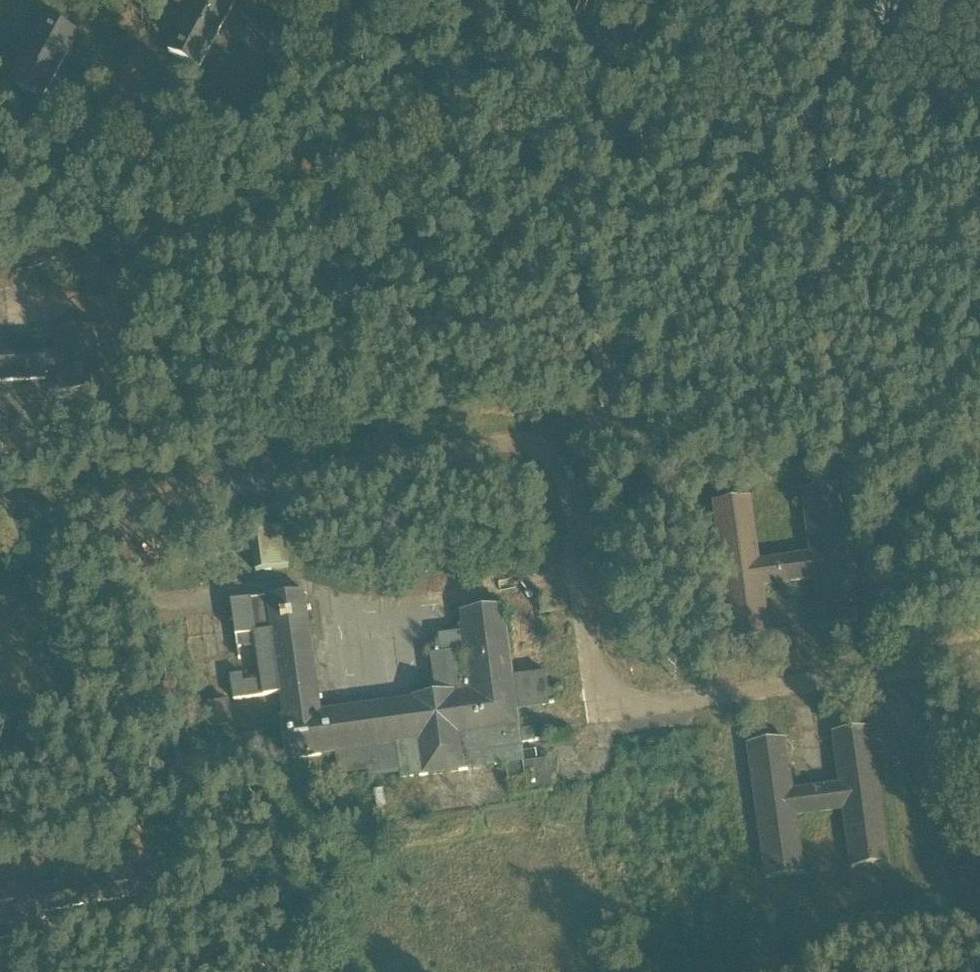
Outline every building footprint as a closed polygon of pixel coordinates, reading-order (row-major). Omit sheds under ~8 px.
[(233,0),(191,0),(169,54),(204,69),(233,0)] [(44,103),(79,34),(45,16),(9,85),(44,103)] [(841,483),(802,488),(809,551),(757,558),(755,548),(741,550),(745,588),(813,580),(819,626),(858,622),(841,483)] [(251,534),(256,573),(289,569),(283,529),(251,534)] [(257,646),(261,681),(260,681),(259,673),(250,675),(252,683),(253,683),(262,682),(262,688),(254,689),(245,690),(244,684),(243,677),(243,675),(231,677),(234,702),(281,695),(284,718),(281,719),(286,762),(302,760),(397,746),(401,776),(401,781),(506,766),(508,783),(525,780),(528,796),(553,793),(549,761),(545,762),(543,754),(540,755),(541,762),(524,765),(522,745),(536,743),(534,730),(520,732),(518,712),(517,703),(515,688),(513,678),(504,606),(461,612),(464,634),(439,637),(441,654),(440,655),(439,653),(436,654),(436,655),(432,656),(436,695),(412,698),(412,700),(321,713),(304,593),(231,603),(239,661),(241,660),(241,659),(240,659),(239,648),(257,646)] [(210,706),(213,728),(231,726),(228,703),(210,706)] [(788,738),(748,742),(763,877),(806,873),(799,815),(843,810),(849,865),(890,861),(874,726),(832,730),(838,782),(794,787),(788,738)]
